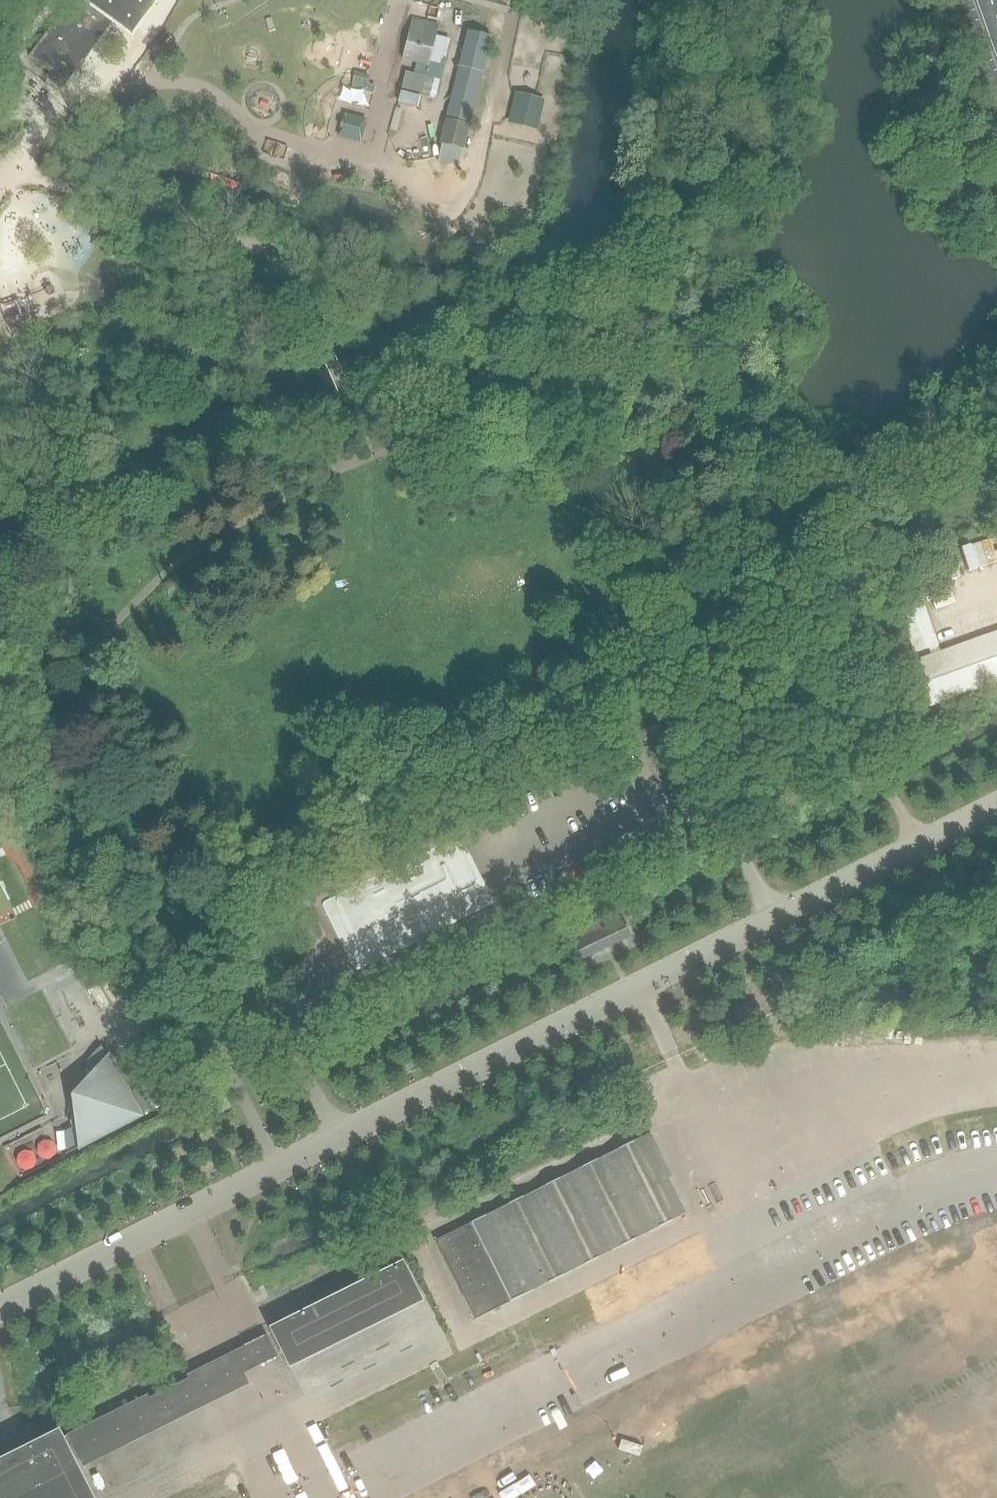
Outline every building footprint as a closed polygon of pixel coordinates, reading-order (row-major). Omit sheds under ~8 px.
[(49,36),(46,33),(28,57),(54,75),(51,80),(61,87),(73,71),(76,74),(85,62),(82,60),(111,20),(83,0),(75,0),(49,36)] [(106,17),(112,10),(128,22),(144,0),(92,0),(89,4),(106,17)] [(436,36),(439,24),(412,17),(401,60),(419,65),(417,74),(403,71),(397,91),(421,98),(422,94),(430,96),(431,93),(434,94),(437,80),(448,39),(436,36)] [(462,67),(456,92),(476,97),(490,36),(466,30),(458,66),(462,67)] [(368,77),(356,74),(352,88),(364,91),(368,77)] [(536,129),(543,100),(523,96),(517,125),(536,129)] [(473,111),(449,105),(445,120),(469,126),(473,111)] [(345,115),(339,135),(359,141),(365,121),(345,115)] [(996,684),(996,632),(930,652),(944,699),(996,684)] [(631,936),(623,920),(620,922),(618,918),(608,923),(609,927),(602,930),(599,924),(577,934),(580,940),(572,944),(580,961),(631,936)] [(121,1001),(108,979),(88,990),(101,1012),(121,1001)] [(61,1156),(62,1157),(138,1117),(98,1041),(97,1041),(106,1058),(106,1062),(85,1073),(69,1123),(81,1145),(61,1156)] [(435,1242),(474,1320),(685,1215),(667,1179),(672,1177),(649,1133),(435,1242)] [(270,1329),(286,1360),(416,1295),(400,1264),(270,1329)] [(103,1421),(109,1434),(152,1412),(154,1416),(198,1394),(196,1390),(192,1382),(148,1403),(146,1400),(103,1421)] [(70,1473),(77,1469),(59,1434),(0,1463),(0,1497),(82,1497),(70,1473)]
